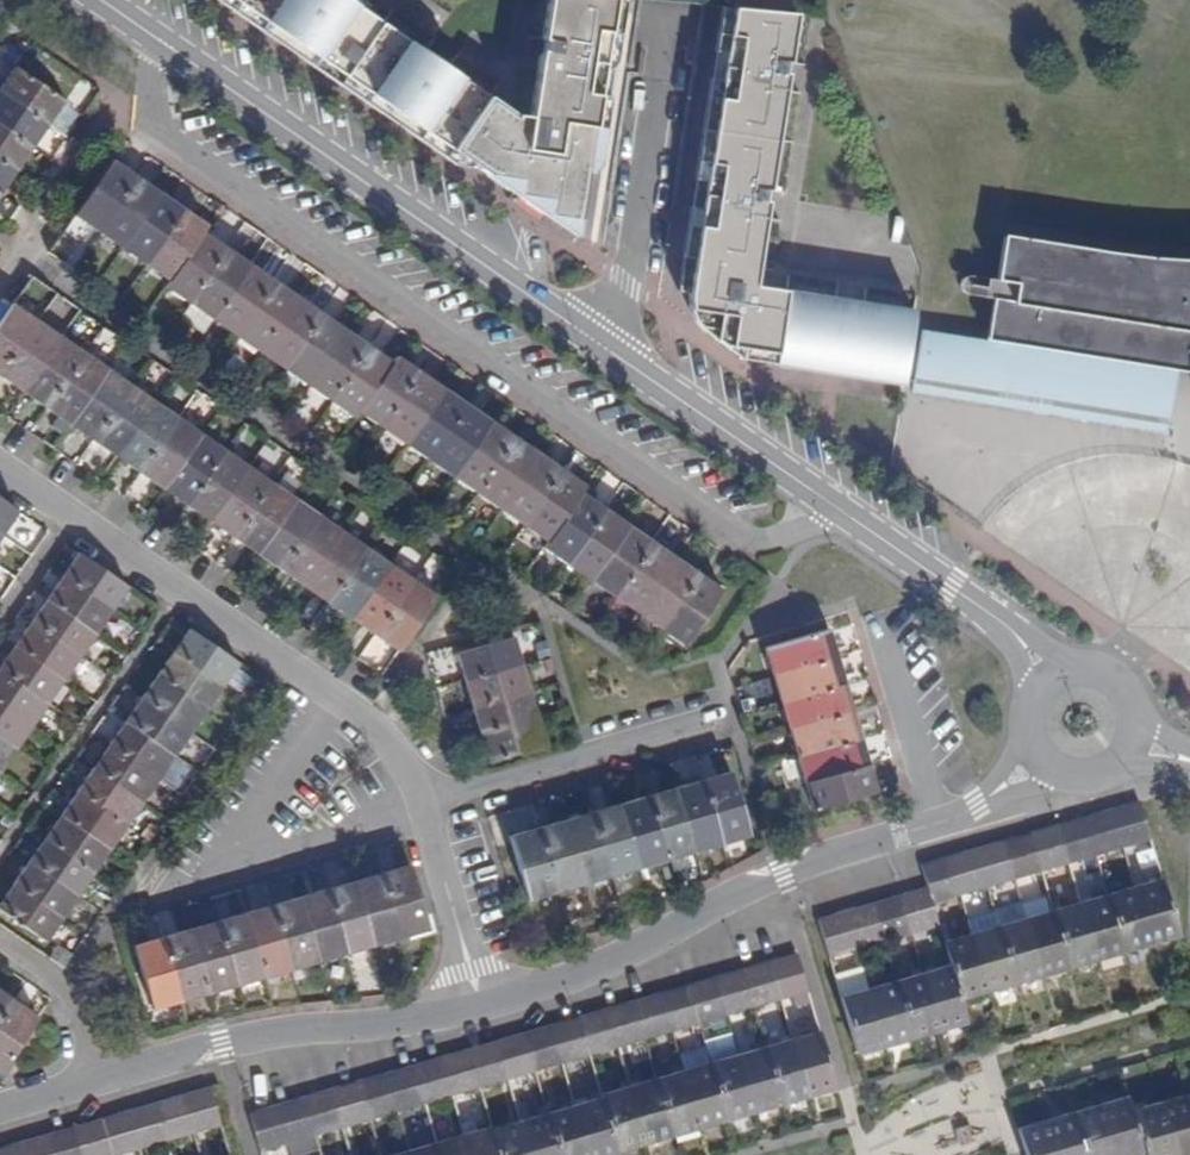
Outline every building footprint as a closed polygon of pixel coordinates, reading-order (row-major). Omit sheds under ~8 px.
[(234,5),(277,34),(283,25),(285,26),(289,20),(296,26),(295,31),(296,35),(306,41),(300,51),(382,108),(388,98),(390,99),(394,93),(404,100),(401,103),(402,105),(406,110),(411,114),(404,123),(447,153),(454,142),(573,225),(580,164),(581,148),(576,147),(577,137),(583,132),(585,120),(595,121),(601,69),(590,69),(590,65),(585,65),(585,55),(592,50),(593,42),(603,43),(607,6),(549,0),(543,0),(539,41),(545,42),(538,62),(540,65),(540,68),(535,67),(530,116),(523,115),(456,69),(459,65),(435,48),(432,52),(357,0),(237,0),(234,5)] [(703,6),(702,15),(773,22),(774,13),(703,6)] [(770,65),(773,22),(702,15),(700,37),(711,39),(711,41),(716,40),(715,52),(713,53),(711,54),(709,58),(708,67),(697,66),(688,167),(697,167),(699,170),(703,169),(703,178),(701,180),(699,181),(697,183),(697,187),(697,195),(686,193),(681,245),(691,246),(689,281),(687,288),(689,300),(694,310),(698,316),(743,351),(818,363),(820,351),(822,352),(823,347),(835,350),(836,353),(848,355),(847,368),(895,376),(905,302),(855,296),(853,300),(827,296),(828,292),(750,282),(755,222),(751,221),(750,220),(755,214),(755,209),(753,207),(749,193),(758,194),(768,93),(763,93),(762,90),(764,88),(766,85),(766,80),(762,64),(770,65)] [(700,37),(697,66),(708,67),(709,58),(711,54),(713,53),(715,52),(716,40),(711,41),(711,39),(700,37)] [(0,87),(0,88),(48,121),(64,98),(16,64),(0,87)] [(31,145),(48,121),(0,88),(0,124),(31,145)] [(592,152),(595,121),(585,120),(583,132),(577,137),(576,147),(581,148),(580,164),(584,162),(587,159),(592,152)] [(16,167),(31,145),(0,124),(0,156),(16,167)] [(16,167),(0,156),(0,190),(16,167)] [(73,214),(97,230),(136,173),(112,157),(73,214)] [(688,167),(686,193),(697,195),(697,187),(697,183),(699,181),(701,180),(703,178),(703,169),(699,170),(697,167),(688,167)] [(97,230),(121,247),(160,189),(136,173),(97,230)] [(121,247),(144,263),(184,206),(160,189),(121,247)] [(144,263),(169,280),(204,229),(208,222),(184,206),(144,263)] [(1189,238),(1153,240),(1128,239),(988,221),(983,259),(959,257),(954,258),(950,261),(947,265),(947,269),(949,278),(952,281),(979,284),(974,328),(915,320),(907,376),(1163,410),(1170,353),(1189,355),(1189,238)] [(164,286),(188,303),(228,245),(204,229),(169,280),(164,286)] [(180,319),(199,332),(209,317),(211,318),(250,260),(228,245),(188,303),(190,304),(180,319)] [(678,280),(689,281),(691,246),(681,245),(678,280)] [(211,318),(233,334),(273,276),(250,260),(211,318)] [(233,334),(257,351),(297,293),(273,276),(233,334)] [(257,351),(280,367),(320,308),(297,293),(257,351)] [(38,317),(14,300),(0,320),(0,373),(38,317)] [(280,367),(305,384),(345,325),(320,308),(280,367)] [(22,390),(61,333),(38,317),(0,373),(0,375),(22,390)] [(305,384),(328,400),(369,342),(345,325),(305,384)] [(22,390),(46,406),(85,350),(61,333),(22,390)] [(328,400),(353,417),(358,410),(393,358),(369,342),(328,400)] [(818,363),(847,368),(848,355),(836,353),(835,350),(823,347),(822,352),(820,351),(818,363)] [(46,406),(70,423),(110,366),(85,350),(46,406)] [(358,410),(382,427),(422,369),(397,352),(393,358),(358,410)] [(93,439),(132,382),(141,370),(136,366),(127,378),(110,366),(70,423),(93,439)] [(382,427),(406,443),(445,385),(422,369),(382,427)] [(93,439),(115,454),(154,397),(132,382),(93,439)] [(406,443),(428,458),(468,401),(445,385),(406,443)] [(115,454),(138,470),(178,414),(154,397),(115,454)] [(428,458),(452,475),(492,417),(468,401),(428,458)] [(138,470),(162,487),(201,430),(178,414),(138,470)] [(452,475),(474,490),(514,432),(492,417),(452,475)] [(162,487),(185,503),(225,446),(201,430),(162,487)] [(474,490),(499,508),(539,450),(514,432),(474,490)] [(185,503),(210,520),(250,463),(225,446),(185,503)] [(499,508),(523,524),(563,466),(539,450),(499,508)] [(210,520),(232,535),(272,478),(250,463),(210,520)] [(523,524),(547,540),(581,490),(587,483),(563,466),(523,524)] [(232,535),(256,552),(295,495),(272,478),(232,535)] [(605,506),(581,490),(547,540),(543,545),(567,562),(605,506)] [(256,552),(280,568),(319,511),(295,495),(256,552)] [(17,507),(0,496),(0,531),(17,507)] [(567,562),(589,578),(628,522),(605,506),(567,562)] [(280,568),(303,584),(342,527),(319,511),(280,568)] [(589,578),(612,594),(651,538),(628,522),(589,578)] [(303,584),(327,601),(366,544),(342,527),(303,584)] [(612,594),(637,611),(676,555),(651,538),(612,594)] [(327,601),(351,617),(390,560),(366,544),(327,601)] [(78,549),(62,573),(113,607),(128,585),(78,549)] [(637,611),(661,628),(700,571),(676,555),(637,611)] [(351,617),(375,634),(414,577),(390,560),(351,617)] [(724,588),(700,571),(661,628),(685,644),(724,588)] [(62,573),(46,597),(96,631),(113,607),(62,573)] [(375,634),(398,649),(437,593),(414,577),(375,634)] [(46,597),(30,620),(80,655),(96,631),(46,597)] [(30,620),(14,644),(64,679),(80,655),(30,620)] [(189,626),(173,649),(224,683),(239,661),(189,626)] [(767,646),(774,673),(838,654),(830,627),(767,646)] [(456,650),(464,677),(522,661),(514,634),(456,650)] [(0,664),(0,668),(49,701),(64,679),(14,644),(0,664)] [(173,649),(157,672),(207,706),(224,683),(173,649)] [(774,673),(782,699),(845,680),(838,654),(774,673)] [(464,677),(472,706),(530,689),(522,661),(464,677)] [(33,725),(49,701),(0,668),(0,703),(33,725)] [(157,672),(141,696),(191,731),(207,706),(157,672)] [(782,699),(789,725),(853,707),(845,680),(782,699)] [(472,706),(480,732),(538,715),(530,689),(472,706)] [(141,696),(125,720),(175,754),(191,731),(141,696)] [(17,748),(33,725),(0,703),(0,737),(17,748)] [(789,725),(797,752),(861,734),(853,707),(789,725)] [(546,742),(538,715),(480,732),(488,759),(546,742)] [(125,720),(109,742),(159,776),(175,754),(125,720)] [(797,752),(805,780),(869,761),(861,734),(797,752)] [(0,772),(17,748),(0,737),(0,772)] [(109,742),(93,765),(143,799),(159,776),(109,742)] [(877,790),(869,761),(805,780),(813,808),(877,790)] [(93,765),(77,789),(127,823),(143,799),(93,765)] [(730,770),(702,778),(721,844),(749,835),(730,770)] [(702,778),(676,786),(694,851),(721,844),(702,778)] [(676,786),(648,794),(667,859),(694,851),(676,786)] [(77,789),(60,813),(111,847),(127,823),(77,789)] [(648,794),(620,802),(639,867),(667,859),(648,794)] [(1123,845),(1150,838),(1139,800),(1112,807),(1123,845)] [(620,802),(594,809),(613,875),(639,867),(620,802)] [(502,833),(538,822),(531,803),(496,815),(502,833)] [(1096,853),(1123,845),(1112,807),(1085,815),(1096,853)] [(594,809),(567,817),(586,883),(613,875),(594,809)] [(60,813),(44,836),(94,871),(111,847),(60,813)] [(1069,861),(1096,853),(1085,815),(1058,823),(1069,861)] [(567,817),(537,826),(557,891),(586,883),(567,817)] [(1041,869),(1069,861),(1058,823),(1030,831),(1041,869)] [(528,900),(557,891),(537,826),(510,834),(528,900)] [(1013,877),(1041,869),(1030,831),(1002,839),(1013,877)] [(44,836),(28,860),(78,894),(94,871),(44,836)] [(986,885),(1013,877),(1002,839),(976,846),(986,885)] [(960,892),(986,885),(976,846),(949,854),(960,892)] [(932,900),(960,892),(949,854),(921,862),(928,886),(932,900)] [(28,860),(12,883),(62,918),(78,894),(28,860)] [(410,861),(381,869),(400,935),(429,926),(410,861)] [(381,869),(354,877),(373,943),(400,935),(381,869)] [(1161,876),(1134,884),(1151,944),(1178,936),(1161,876)] [(354,877),(327,885),(346,950),(373,943),(354,877)] [(62,918),(12,883),(0,900),(0,908),(46,940),(62,918)] [(1134,884),(1106,892),(1123,952),(1151,944),(1134,884)] [(327,885),(300,893),(318,958),(346,950),(327,885)] [(911,933),(939,925),(932,900),(928,886),(899,894),(911,933)] [(1106,892),(1080,899),(1098,959),(1123,952),(1106,892)] [(300,893),(272,902),(291,967),(318,958),(300,893)] [(884,940),(911,933),(899,894),(874,902),(884,940)] [(1080,899),(1052,907),(1070,967),(1098,959),(1080,899)] [(272,902),(245,910),(263,975),(291,967),(272,902)] [(856,948),(884,940),(874,902),(845,910),(856,948)] [(1052,907),(1024,915),(1042,976),(1070,967),(1052,907)] [(245,910),(216,918),(235,983),(263,975),(245,910)] [(829,955),(856,948),(845,910),(819,918),(829,955)] [(1024,915),(997,923),(1014,983),(1042,976),(1024,915)] [(216,918),(189,926),(208,991),(235,983),(216,918)] [(997,923),(971,931),(988,991),(1014,983),(997,923)] [(189,926),(162,934),(181,998),(208,991),(189,926)] [(960,999),(988,991),(971,931),(943,939),(950,963),(960,999)] [(152,1007),(181,998),(162,934),(135,942),(152,1007)] [(781,999),(809,991),(798,952),(769,961),(781,999)] [(753,1007),(781,999),(769,961),(742,968),(753,1007)] [(950,963),(922,971),(939,1030),(966,1022),(960,999),(950,963)] [(845,990),(869,983),(864,966),(840,973),(845,990)] [(727,1014),(753,1007),(742,968),(716,976),(727,1014)] [(922,971),(895,978),(912,1038),(939,1030),(922,971)] [(700,1022),(727,1014),(716,976),(689,984),(700,1022)] [(895,978),(867,986),(885,1046),(912,1038),(895,978)] [(672,1031),(700,1022),(689,984),(661,992),(672,1031)] [(858,1054),(885,1046),(867,986),(840,994),(858,1054)] [(15,998),(0,988),(0,1019),(15,998)] [(646,1038),(672,1031),(661,992),(635,1000),(646,1038)] [(0,1070),(38,1014),(15,998),(0,1019),(0,1070)] [(618,1046),(646,1038),(635,1000),(606,1008),(618,1046)] [(589,1055),(618,1046),(606,1008),(578,1016),(589,1055)] [(562,1062),(589,1055),(578,1016),(551,1024),(562,1062)] [(535,1070),(562,1062),(551,1024),(523,1032),(535,1070)] [(819,1027),(791,1035),(809,1095),(837,1087),(819,1027)] [(732,1031),(705,1039),(706,1042),(728,1119),(755,1111),(738,1051),(732,1031)] [(508,1078),(535,1070),(523,1032),(497,1040),(508,1078)] [(791,1035),(763,1043),(781,1103),(809,1095),(791,1035)] [(479,1087),(508,1078),(497,1040),(468,1048),(479,1087)] [(706,1042),(678,1050),(683,1068),(701,1127),(728,1119),(706,1042)] [(763,1043),(738,1051),(755,1111),(781,1103),(763,1043)] [(453,1094),(479,1087),(468,1048),(441,1056),(453,1094)] [(426,1102),(453,1094),(441,1056),(414,1064),(426,1102)] [(399,1110),(426,1102),(414,1064),(388,1071),(399,1110)] [(683,1068),(656,1075),(673,1135),(701,1127),(683,1068)] [(370,1118),(399,1110),(388,1071),(359,1080),(370,1118)] [(656,1075),(628,1083),(645,1143),(673,1135),(656,1075)] [(343,1126),(370,1118),(359,1080),(332,1088),(343,1126)] [(617,1151),(645,1143),(628,1083),(600,1092),(601,1095),(617,1151)] [(194,1130),(221,1122),(210,1085),(182,1093),(194,1130)] [(314,1134),(343,1126),(332,1088),(303,1096),(314,1134)] [(1159,1100),(1175,1154),(1189,1154),(1189,1107),(1186,1092),(1159,1100)] [(166,1138),(194,1130),(182,1093),(155,1101),(166,1138)] [(1099,1102),(1114,1154),(1135,1154),(1144,1152),(1131,1108),(1127,1094),(1099,1102)] [(574,1103),(589,1154),(618,1154),(617,1151),(601,1095),(574,1103)] [(288,1142),(314,1134),(303,1096),(277,1104),(288,1142)] [(1131,1108),(1144,1152),(1145,1154),(1175,1154),(1159,1100),(1131,1108)] [(139,1146),(166,1138),(155,1101),(128,1109),(139,1146)] [(1072,1110),(1085,1154),(1114,1154),(1099,1102),(1072,1110)] [(546,1110),(560,1154),(589,1154),(574,1103),(546,1110)] [(260,1150),(288,1142),(277,1104),(249,1112),(260,1150)] [(112,1154),(139,1146),(128,1109),(101,1117),(112,1154)] [(519,1118),(530,1154),(560,1154),(546,1110),(519,1118)] [(1045,1118),(1055,1154),(1085,1154),(1072,1110),(1045,1118)] [(112,1154),(101,1117),(73,1125),(82,1154),(109,1154),(112,1154)] [(519,1118),(491,1126),(499,1154),(530,1154),(519,1118)] [(1018,1126),(1026,1154),(1055,1154),(1045,1118),(1018,1126)] [(463,1131),(471,1154),(499,1154),(491,1126),(490,1123),(463,1131)] [(73,1125),(46,1133),(53,1154),(82,1154),(73,1125)] [(436,1139),(441,1154),(471,1154),(463,1131),(436,1139)] [(46,1133),(19,1141),(23,1154),(53,1154),(46,1133)] [(410,1147),(412,1154),(441,1154),(436,1139),(410,1147)] [(19,1141),(0,1147),(0,1154),(23,1154),(19,1141)] [(410,1147),(383,1154),(412,1154),(410,1147)]
